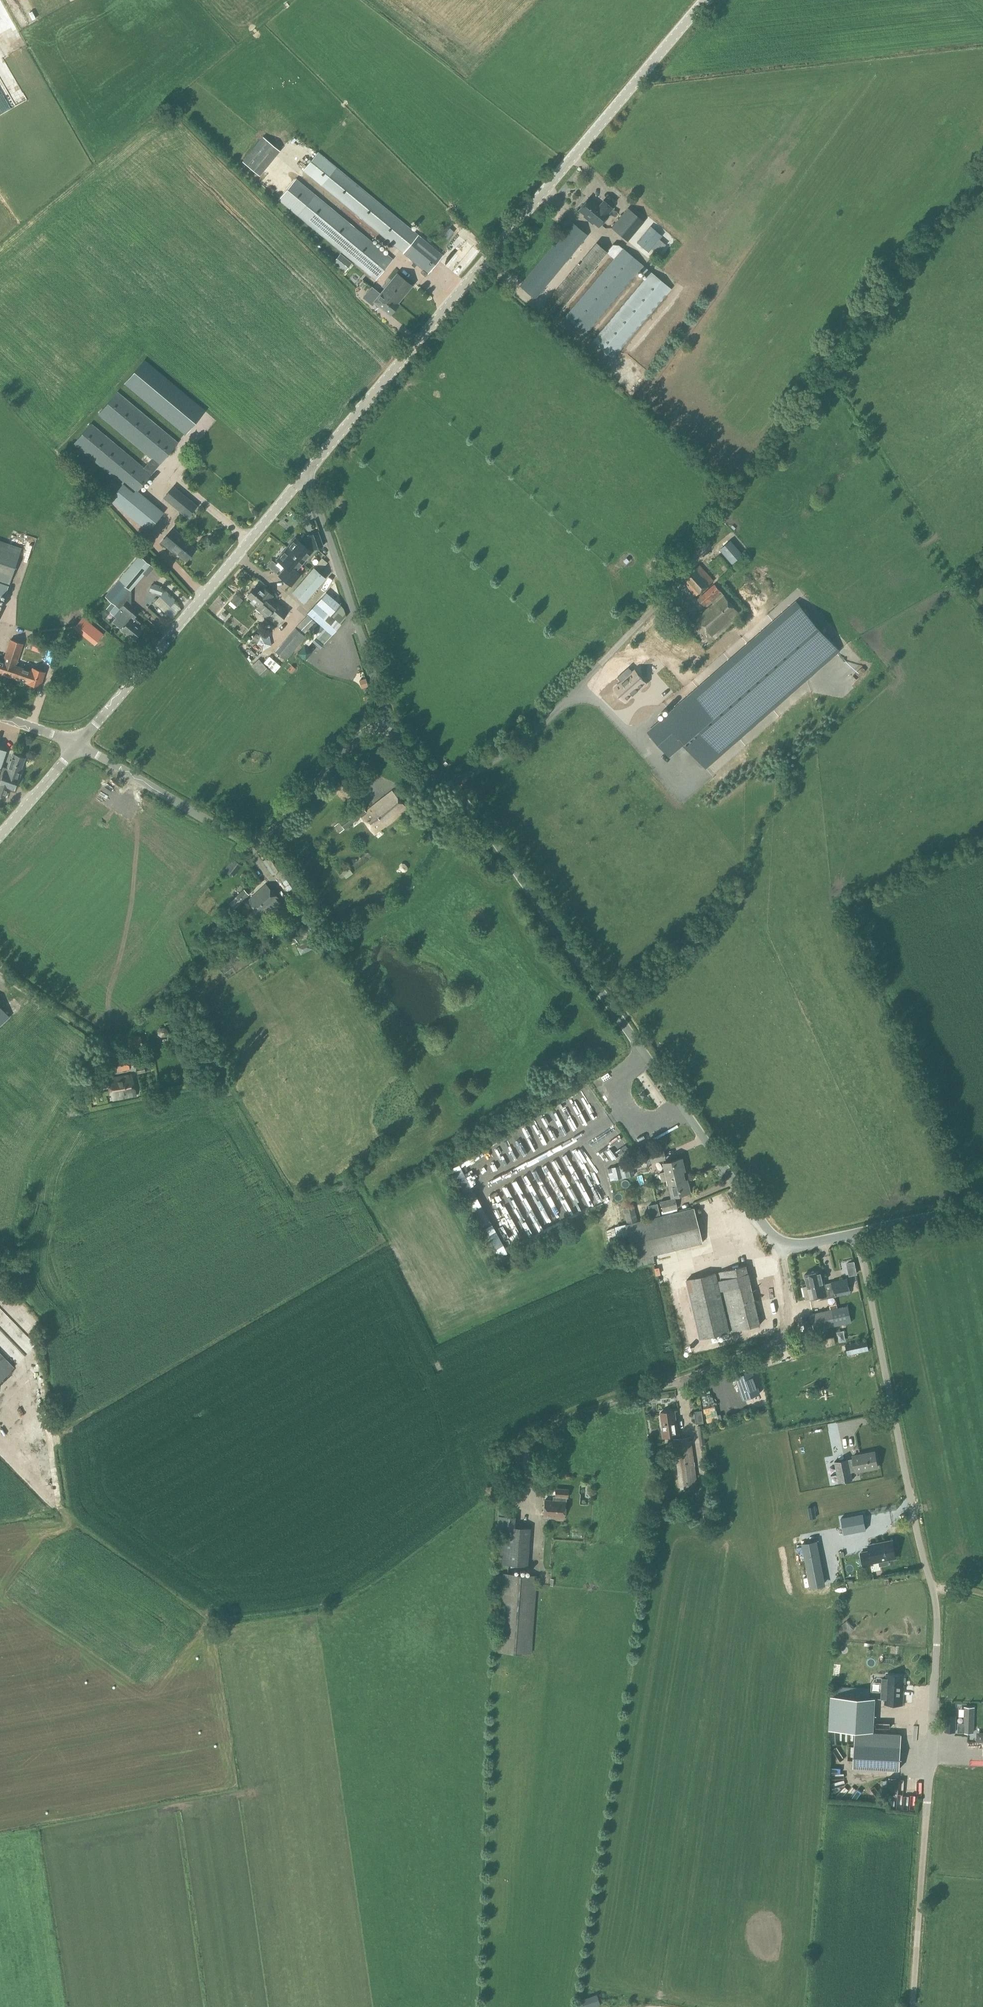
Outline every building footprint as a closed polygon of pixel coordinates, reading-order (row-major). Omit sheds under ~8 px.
[(318,152),(303,170),(427,273),(442,255),(318,152)] [(376,280),(393,259),(296,178),(278,200),(376,280)] [(585,215),(584,216),(593,224),(594,223),(599,227),(609,214),(609,213),(613,209),(603,201),(599,206),(589,198),(579,210),(585,215)] [(628,242),(644,221),(628,208),(611,228),(628,242)] [(518,288),(533,301),(588,235),(574,223),(555,246),(553,245),(518,288)] [(650,226),(637,242),(648,252),(662,236),(650,226)] [(612,244),(606,251),(596,242),(582,259),(581,259),(543,305),(556,316),(595,270),(594,268),(606,253),(613,258),(565,317),(585,335),(637,273),(645,280),(593,341),(614,358),(672,289),(643,265),(618,244),(616,248),(612,244)] [(445,272),(458,282),(477,256),(464,246),(445,272)] [(345,272),(352,263),(340,254),(333,262),(345,272)] [(372,287),(363,297),(372,305),(375,302),(390,315),(398,304),(412,286),(397,273),(388,284),(390,285),(384,292),(383,291),(380,294),(372,287)] [(432,368),(433,370),(444,364),(440,357),(429,364),(431,368),(432,368)] [(144,360),(125,383),(185,433),(204,410),(144,360)] [(91,423),(74,443),(129,490),(117,505),(134,520),(149,502),(137,492),(178,443),(117,391),(98,414),(151,459),(144,468),(91,423)] [(164,499),(181,513),(182,512),(188,516),(195,508),(189,503),(190,501),(174,488),(164,499)] [(149,502),(134,520),(148,532),(163,513),(149,502)] [(794,515),(786,518),(789,527),(797,524),(794,515)] [(173,529),(162,542),(176,553),(177,552),(186,560),(195,549),(186,541),(186,540),(173,529)] [(318,532),(308,536),(316,556),(325,552),(318,532)] [(288,547),(304,560),(312,551),(302,543),(302,541),(299,539),(297,539),(296,538),(294,541),(291,541),(289,544),(289,546),(288,547)] [(0,582),(9,585),(22,548),(0,541),(0,583),(0,582)] [(732,563),(741,556),(729,542),(721,550),(732,563)] [(288,547),(284,552),(282,552),(280,555),(280,557),(278,560),(286,567),(279,575),(291,586),(301,574),(296,570),(304,560),(288,547)] [(110,588),(104,595),(113,602),(119,595),(127,585),(130,588),(143,571),(145,573),(152,564),(139,553),(110,588)] [(322,568),(327,562),(323,559),(318,565),(322,568)] [(279,569),(272,564),(267,571),(274,576),(279,569)] [(305,602),(326,577),(314,567),(293,592),(305,602)] [(305,637),(301,642),(304,645),(310,649),(311,649),(316,643),(317,642),(323,646),(332,634),(347,617),(342,600),(337,585),(336,581),(329,589),(322,598),(320,600),(307,614),(308,615),(312,619),(318,625),(307,638),(305,637)] [(151,583),(148,590),(160,594),(159,595),(165,600),(171,594),(163,587),(151,583)] [(245,594),(249,585),(243,583),(239,591),(245,594)] [(271,605),(275,600),(268,595),(270,593),(263,587),(261,591),(255,586),(247,596),(258,606),(256,608),(257,609),(264,600),(271,605)] [(706,612),(696,623),(713,639),(726,625),(723,621),(730,613),(717,601),(721,597),(712,589),(698,604),(706,612)] [(115,617),(112,621),(123,630),(134,640),(143,631),(139,627),(143,623),(136,617),(141,611),(130,602),(127,599),(126,600),(125,602),(120,608),(114,616),(115,617)] [(289,612),(275,600),(271,605),(264,600),(257,609),(277,626),(289,612)] [(797,602),(703,685),(671,713),(648,732),(669,756),(684,743),(706,768),(751,728),(755,724),(840,650),(810,617),(797,602)] [(296,628),(276,651),(286,660),(301,642),(305,637),(307,638),(318,625),(312,619),(308,615),(295,628),(296,628)] [(103,634),(83,616),(73,628),(94,645),(103,634)] [(655,627),(645,636),(649,641),(659,632),(655,627)] [(270,637),(270,631),(260,630),(259,635),(255,634),(252,642),(257,644),(263,651),(272,646),(270,637)] [(728,642),(736,635),(733,632),(725,639),(728,642)] [(5,655),(17,659),(23,643),(11,639),(5,655)] [(34,641),(31,650),(46,655),(49,645),(34,641)] [(17,659),(5,655),(3,661),(0,660),(0,674),(17,679),(21,667),(15,665),(17,659)] [(270,671),(263,664),(256,671),(262,677),(270,671)] [(21,667),(17,679),(40,687),(45,672),(33,669),(32,671),(21,667)] [(622,682),(615,689),(626,701),(633,694),(633,695),(634,694),(633,694),(638,690),(639,690),(639,689),(646,683),(635,671),(634,672),(629,667),(618,677),(622,682)] [(1,779),(0,783),(0,795),(5,797),(8,787),(15,790),(19,776),(20,777),(22,773),(20,772),(25,758),(13,754),(10,762),(9,761),(7,768),(1,766),(6,750),(0,748),(0,779),(1,779)] [(334,826),(339,834),(361,817),(374,835),(407,810),(392,791),(366,811),(360,804),(334,826)] [(233,877),(241,867),(233,860),(225,870),(233,877)] [(402,863),(400,865),(399,866),(399,868),(402,872),(405,872),(408,869),(408,866),(405,863),(402,863)] [(279,900),(266,885),(249,901),(261,915),(264,913),(268,916),(279,905),(277,902),(279,900)] [(230,904),(234,909),(249,895),(244,890),(235,898),(230,904)] [(287,920),(298,933),(305,927),(293,914),(287,920)] [(10,1017),(0,1007),(0,1026),(10,1017)] [(129,1049),(143,1047),(140,1036),(127,1039),(129,1049)] [(132,1057),(111,1060),(112,1071),(129,1069),(129,1065),(134,1064),(132,1057)] [(137,1074),(146,1072),(144,1065),(136,1066),(137,1074)] [(110,1080),(114,1100),(136,1095),(132,1075),(110,1080)] [(594,1094),(605,1088),(602,1084),(592,1091),(594,1094)] [(496,1146),(492,1149),(502,1167),(506,1164),(496,1146)] [(668,1159),(665,1149),(649,1153),(651,1163),(668,1159)] [(639,1158),(631,1160),(633,1167),(641,1166),(639,1158)] [(667,1180),(683,1176),(682,1171),(684,1170),(681,1159),(663,1163),(665,1172),(660,1173),(661,1181),(667,1180)] [(621,1178),(618,1164),(610,1166),(613,1180),(621,1178)] [(686,1181),(684,1181),(683,1176),(667,1180),(671,1197),(689,1192),(686,1181)] [(663,1213),(678,1209),(675,1198),(660,1202),(663,1213)] [(651,1206),(654,1216),(661,1215),(658,1204),(651,1206)] [(624,1208),(628,1222),(638,1220),(634,1205),(624,1208)] [(694,1208),(625,1225),(633,1260),(703,1243),(694,1208)] [(696,1210),(699,1222),(705,1220),(702,1209),(696,1210)] [(615,1231),(616,1242),(625,1242),(624,1230),(615,1231)] [(849,1276),(856,1274),(857,1274),(855,1265),(854,1261),(846,1263),(849,1276)] [(761,1325),(747,1265),(686,1280),(699,1340),(761,1325)] [(822,1271),(805,1275),(807,1286),(807,1287),(820,1284),(820,1287),(821,1291),(833,1289),(834,1294),(851,1291),(848,1278),(831,1282),(832,1283),(825,1285),(822,1271)] [(807,1286),(803,1287),(806,1300),(819,1297),(819,1300),(835,1296),(834,1294),(833,1289),(821,1291),(820,1287),(820,1284),(807,1287),(807,1286)] [(848,1306),(810,1314),(814,1331),(852,1323),(848,1306)] [(866,1341),(846,1346),(848,1355),(869,1350),(866,1341)] [(847,1356),(850,1371),(873,1365),(869,1350),(847,1356)] [(14,1367),(0,1352),(0,1381),(14,1367)] [(760,1394),(751,1372),(736,1378),(744,1400),(760,1394)] [(663,1430),(662,1430),(663,1438),(680,1436),(678,1423),(677,1423),(675,1411),(661,1413),(663,1430)] [(674,1439),(681,1492),(699,1489),(692,1437),(674,1439)] [(848,1460),(835,1462),(839,1483),(853,1480),(851,1472),(856,1471),(856,1472),(879,1467),(875,1450),(852,1455),(853,1459),(848,1460)] [(565,1501),(566,1501),(567,1491),(555,1490),(555,1497),(553,1497),(553,1500),(545,1500),(544,1517),(555,1518),(555,1520),(563,1520),(565,1501)] [(501,1527),(499,1564),(527,1565),(529,1528),(513,1528),(514,1510),(499,1509),(498,1527),(501,1527)] [(870,1551),(861,1553),(864,1567),(872,1565),(873,1570),(881,1569),(880,1566),(889,1564),(888,1559),(896,1558),(893,1540),(869,1545),(870,1551)] [(816,1541),(803,1543),(810,1586),(823,1584),(816,1541)] [(531,1654),(537,1575),(503,1573),(497,1652),(531,1654)] [(882,1679),(881,1699),(885,1699),(885,1704),(903,1704),(903,1685),(903,1683),(905,1683),(905,1678),(903,1678),(903,1675),(886,1675),(886,1679),(884,1679),(882,1679)] [(869,1698),(870,1688),(833,1686),(832,1696),(831,1696),(829,1728),(870,1730),(872,1698),(869,1698)] [(958,1726),(958,1732),(973,1732),(974,1707),(965,1707),(965,1708),(965,1716),(964,1726),(958,1726)] [(955,1732),(956,1715),(946,1715),(945,1731),(955,1732)] [(900,1769),(902,1734),(855,1731),(853,1767),(900,1769)] [(830,1790),(832,1795),(845,1790),(843,1785),(830,1790)] [(856,1804),(863,1792),(855,1786),(848,1798),(856,1804)] [(911,1786),(911,1796),(919,1796),(920,1786),(911,1786)] [(876,1793),(871,1796),(878,1806),(882,1803),(876,1793)] [(581,2000),(584,2006),(594,2006),(601,2005),(597,1994),(581,2000)]
